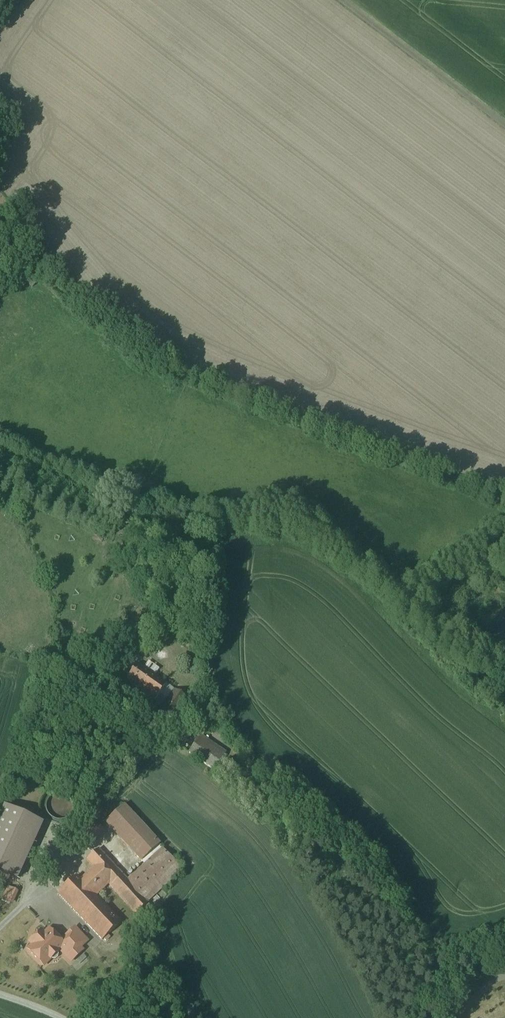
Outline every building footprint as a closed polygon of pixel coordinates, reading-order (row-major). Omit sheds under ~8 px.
[(184,528),(173,523),(170,530),(181,535),(184,528)] [(166,684),(137,664),(126,680),(155,700),(166,684)] [(174,690),(159,711),(178,725),(193,703),(174,690)] [(176,732),(167,726),(162,733),(171,739),(176,732)] [(223,756),(198,739),(189,752),(214,770),(223,756)] [(72,812),(72,807),(71,802),(68,798),(64,795),(59,794),(54,795),(49,798),(47,802),(46,808),(47,813),(50,817),(54,820),(59,821),(64,819),(69,816),(72,812)] [(159,845),(123,806),(105,822),(142,861),(159,845)] [(4,808),(0,817),(0,873),(16,880),(41,825),(4,808)] [(92,820),(75,836),(76,837),(81,843),(82,844),(100,827),(92,820)] [(81,843),(76,837),(72,840),(77,846),(81,843)] [(159,845),(142,861),(145,865),(163,849),(159,845)] [(145,865),(127,881),(98,849),(86,860),(94,868),(80,881),(76,877),(58,894),(77,914),(95,897),(109,884),(142,921),(154,909),(146,901),(181,869),(163,849),(145,865)] [(0,897),(0,900),(10,905),(16,892),(5,886),(0,897)] [(120,923),(95,897),(77,914),(102,940),(104,939),(106,941),(109,938),(107,935),(120,923)] [(87,941),(74,928),(66,937),(61,942),(64,946),(59,951),(71,962),(82,951),(80,948),(87,941)] [(44,934),(41,931),(29,942),(32,945),(27,949),(43,966),(59,951),(64,946),(61,942),(48,929),(44,934)]
